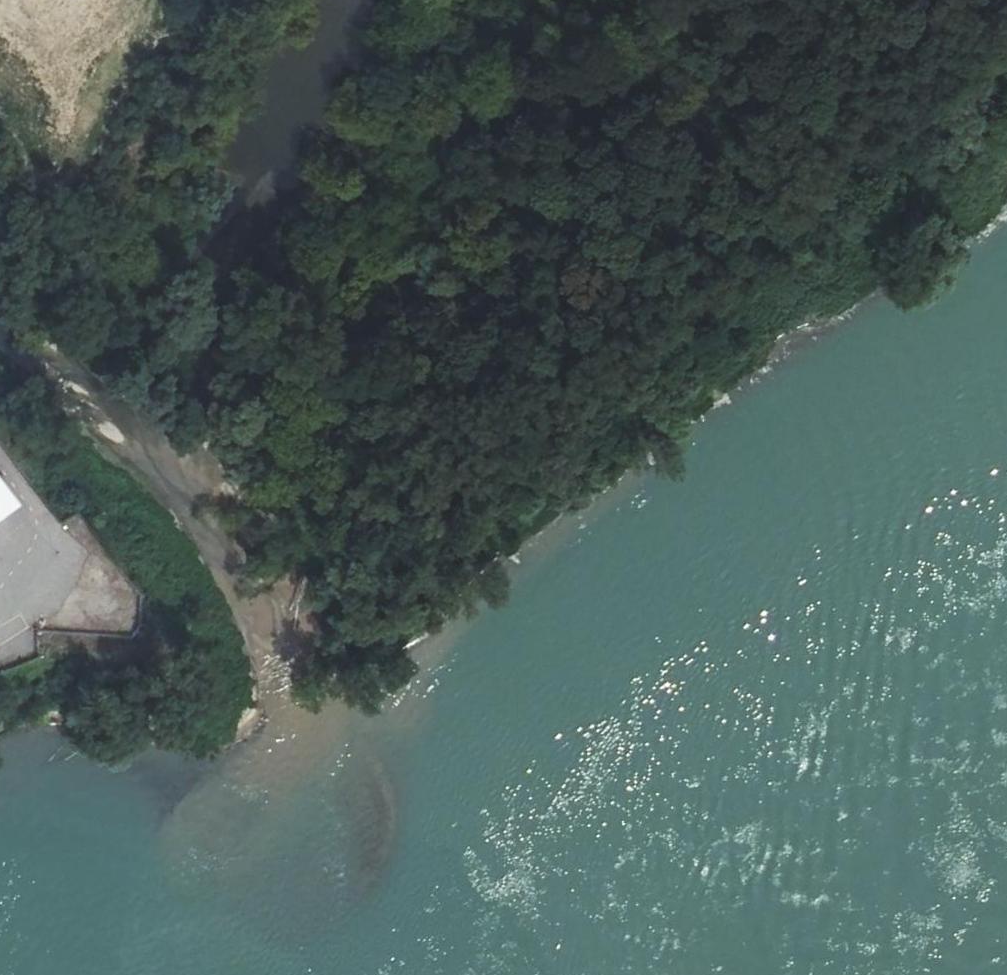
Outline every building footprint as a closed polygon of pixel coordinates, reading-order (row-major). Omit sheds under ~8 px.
[(71,558),(67,555),(66,554),(62,555),(58,560),(60,566),(65,568),(69,567),(72,562),(71,558)] [(85,576),(80,574),(79,574),(75,576),(73,581),(76,586),(80,587),(84,585),(86,581),(85,576)]
